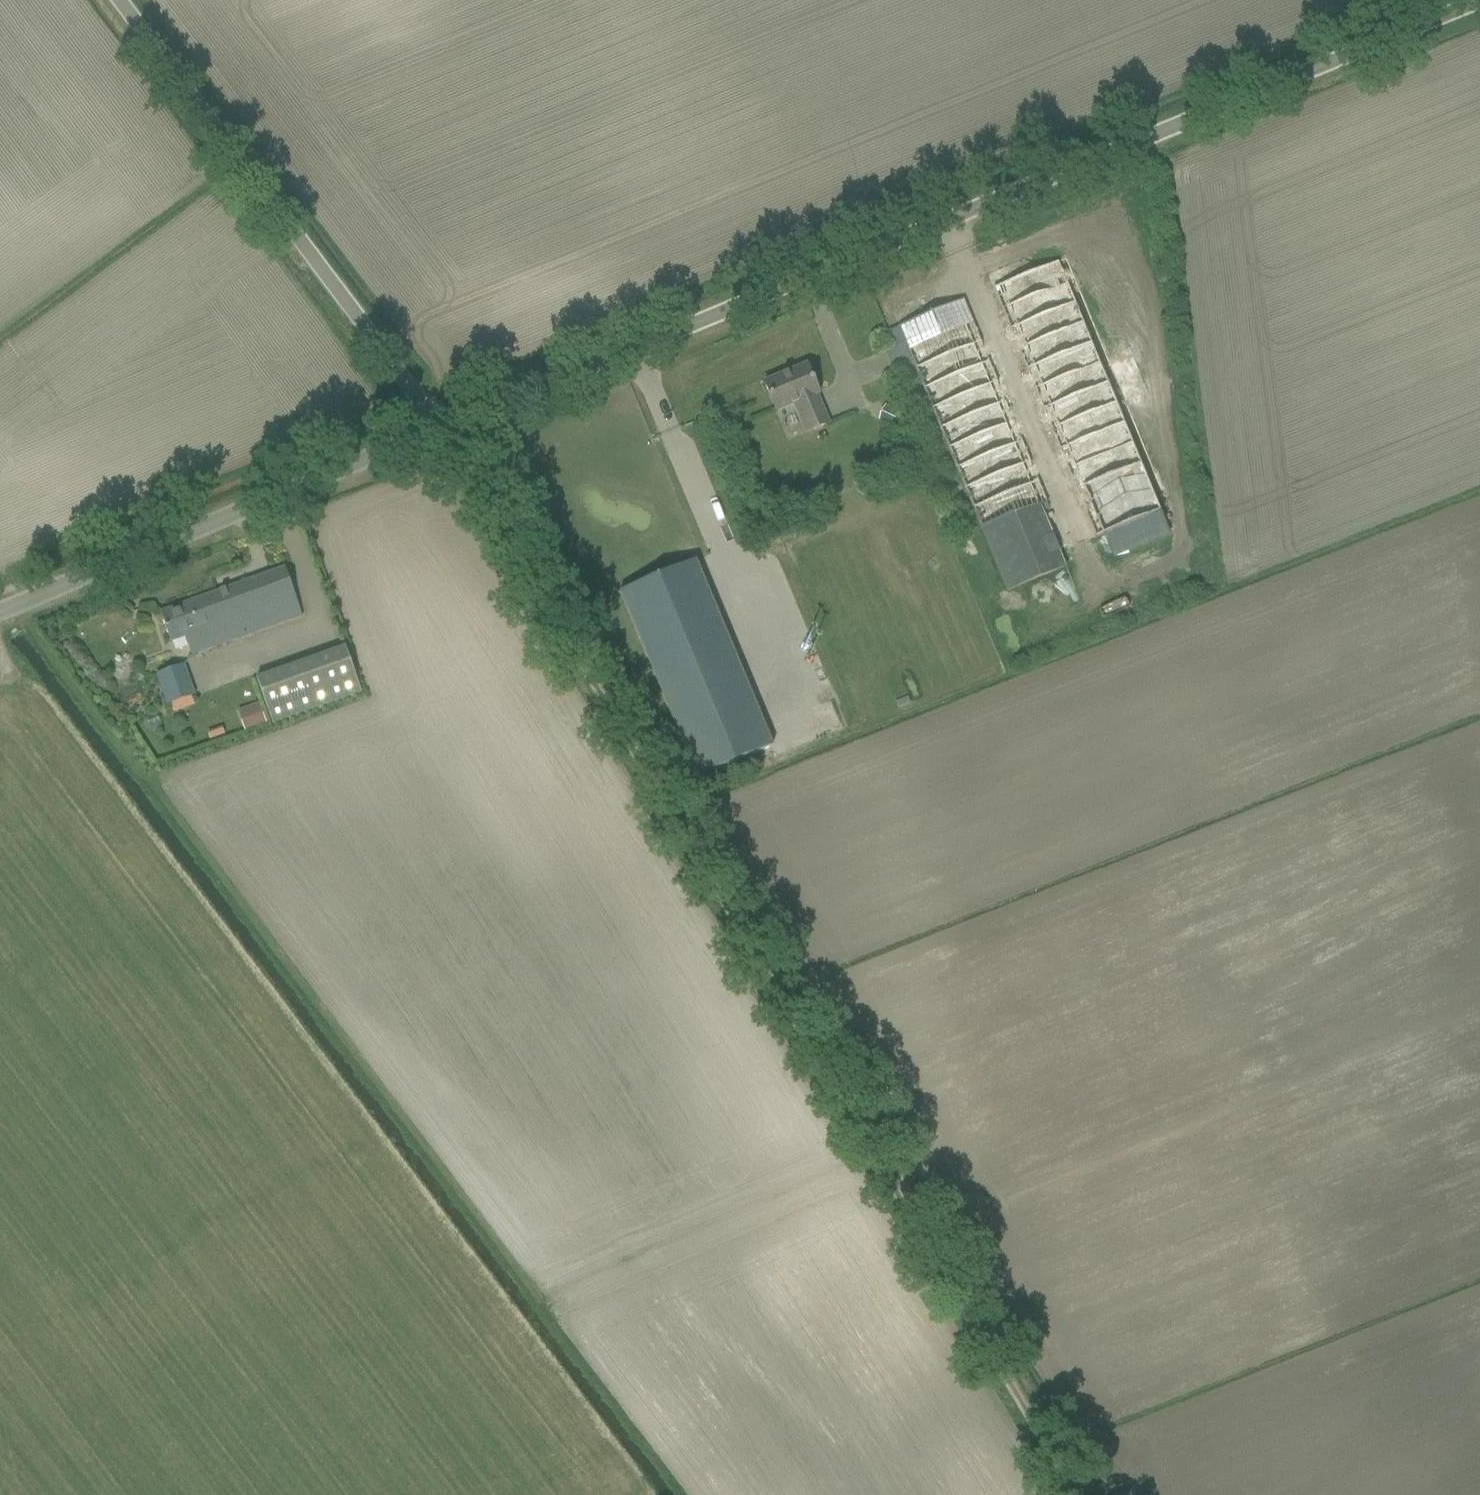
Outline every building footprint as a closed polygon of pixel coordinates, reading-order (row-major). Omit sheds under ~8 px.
[(1059,263),(994,289),(1095,538),(1160,512),(1059,263)] [(914,365),(1007,590),(1066,565),(1052,534),(1045,537),(1039,524),(1047,521),(1041,506),(1047,503),(964,301),(890,332),(896,347),(884,352),(893,373),(914,365)] [(794,405),(806,435),(831,425),(807,366),(765,384),(776,412),(794,405)] [(888,407),(882,423),(898,429),(904,413),(888,407)] [(620,593),(697,778),(773,747),(696,562),(620,593)] [(186,639),(192,656),(302,617),(285,569),(160,614),(171,644),(186,639)] [(258,679),(275,725),(362,694),(345,647),(258,679)] [(155,677),(166,706),(194,696),(183,666),(155,677)] [(240,710),(247,730),(270,723),(263,702),(240,710)]
